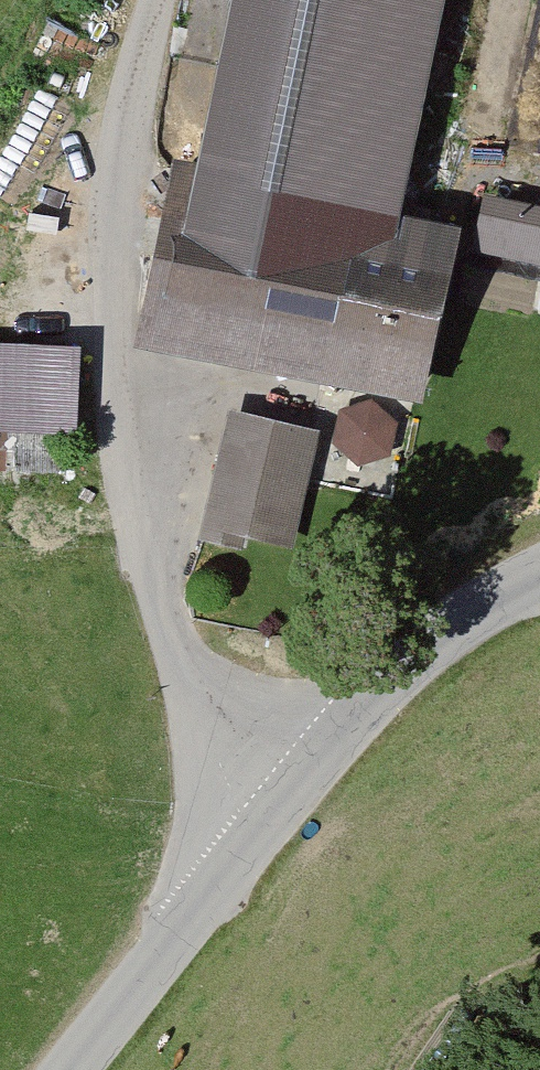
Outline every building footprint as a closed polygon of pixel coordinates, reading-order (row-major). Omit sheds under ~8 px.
[(425,406),(460,233),(404,222),(449,0),(232,0),(197,172),(171,166),(134,347),(425,406)] [(485,199),(474,247),(539,262),(539,211),(485,199)] [(0,351),(0,435),(73,438),(77,354),(0,351)] [(335,447),(397,454),(403,405),(340,397),(335,447)] [(224,411),(192,545),(295,569),(327,436),(224,411)]
